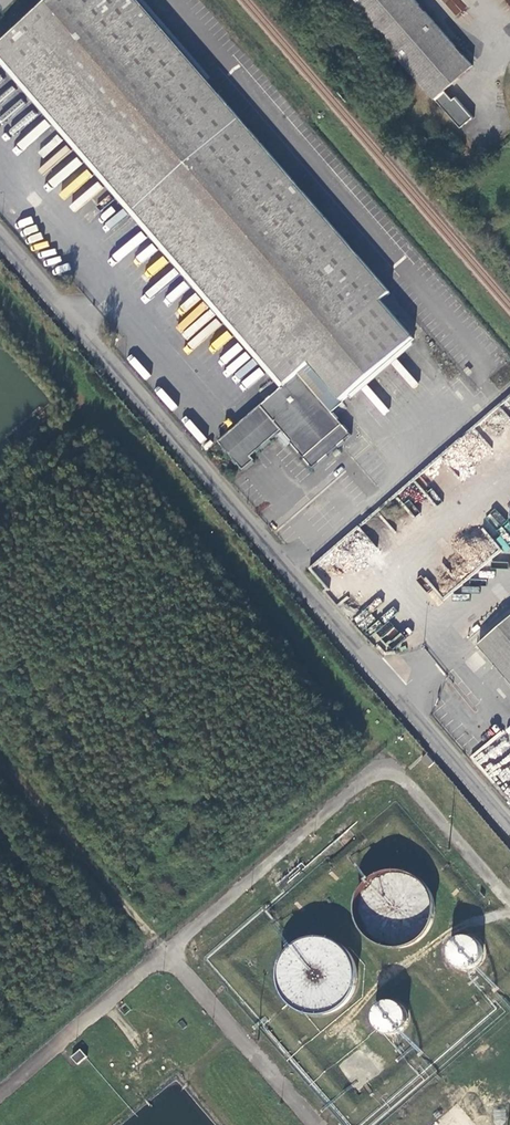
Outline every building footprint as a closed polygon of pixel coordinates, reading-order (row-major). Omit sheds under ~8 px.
[(140,0),(56,0),(0,49),(0,52),(286,385),(221,443),(245,470),(256,461),(253,456),(284,430),(286,433),(285,434),(314,468),(353,435),(332,410),(416,338),(383,301),(392,292),(140,0)] [(418,0),(352,0),(437,98),(440,96),(445,102),(442,104),(448,111),(451,108),(460,119),(467,113),(447,90),(476,65),(418,0)] [(480,645),(509,680),(509,619),(480,645)] [(389,622),(374,636),(389,652),(404,637),(389,622)] [(431,893),(425,884),(416,877),(406,872),(395,870),(383,872),(373,877),(365,884),(359,894),(356,905),(356,916),(359,926),(365,936),(374,943),(384,947),(395,949),(406,947),(416,942),(425,935),(431,926),(434,915),(434,904),(431,893)] [(355,961),(349,951),(340,943),(330,938),(318,936),(307,938),(296,943),(287,950),(281,960),(278,971),(278,983),(281,994),(287,1004),(296,1011),(306,1016),(318,1018),(329,1016),(340,1011),(348,1004),(354,994),(358,983),(358,972),(355,961)] [(483,949),(480,942),(475,938),(468,936),(462,937),(456,941),(452,946),(450,952),(451,959),(454,965),(460,969),(468,970),(475,968),(481,963),(484,956),(483,949)] [(407,1015),(404,1009),(399,1004),(392,1003),(386,1004),(380,1007),(376,1013),(375,1019),(376,1026),(380,1031),(386,1035),(393,1036),(400,1033),(405,1029),(408,1022),(407,1015)] [(80,1049),(70,1057),(77,1065),(86,1056),(80,1049)]
